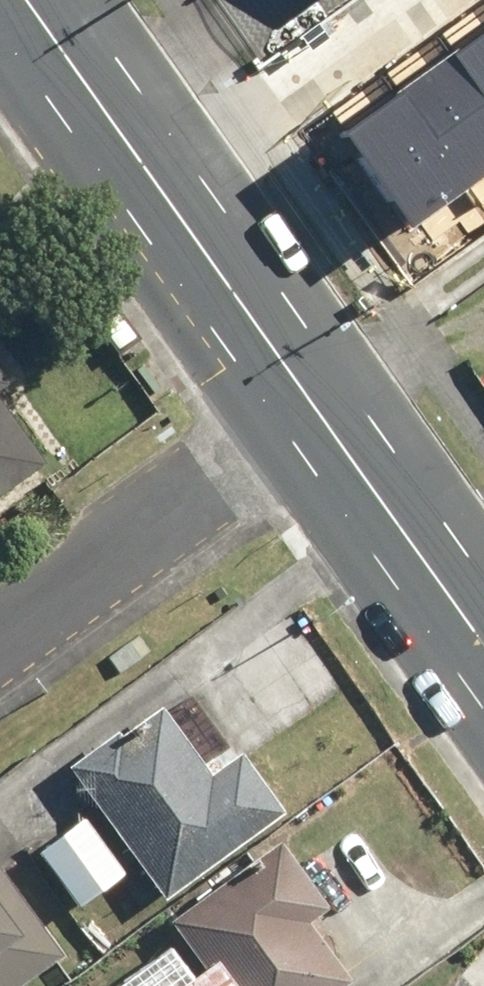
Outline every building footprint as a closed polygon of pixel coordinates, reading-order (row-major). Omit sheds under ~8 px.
[(454,54),(483,96),(483,32),(454,54)] [(454,54),(402,90),(470,186),(483,176),(483,96),(454,54)] [(470,186),(402,90),(345,130),(414,226),(470,186)] [(22,367),(0,338),(0,384),(22,367)] [(45,459),(0,401),(0,494),(45,459)] [(94,815),(44,851),(85,908),(145,865),(169,899),(292,811),(247,748),(217,769),(173,708),(70,781),(94,815)] [(149,985),(353,985),(354,985),(311,924),(337,906),(328,894),(353,877),(313,820),(172,919),(196,953),(149,985)] [(67,953),(1,866),(0,866),(0,985),(24,985),(67,953)]
